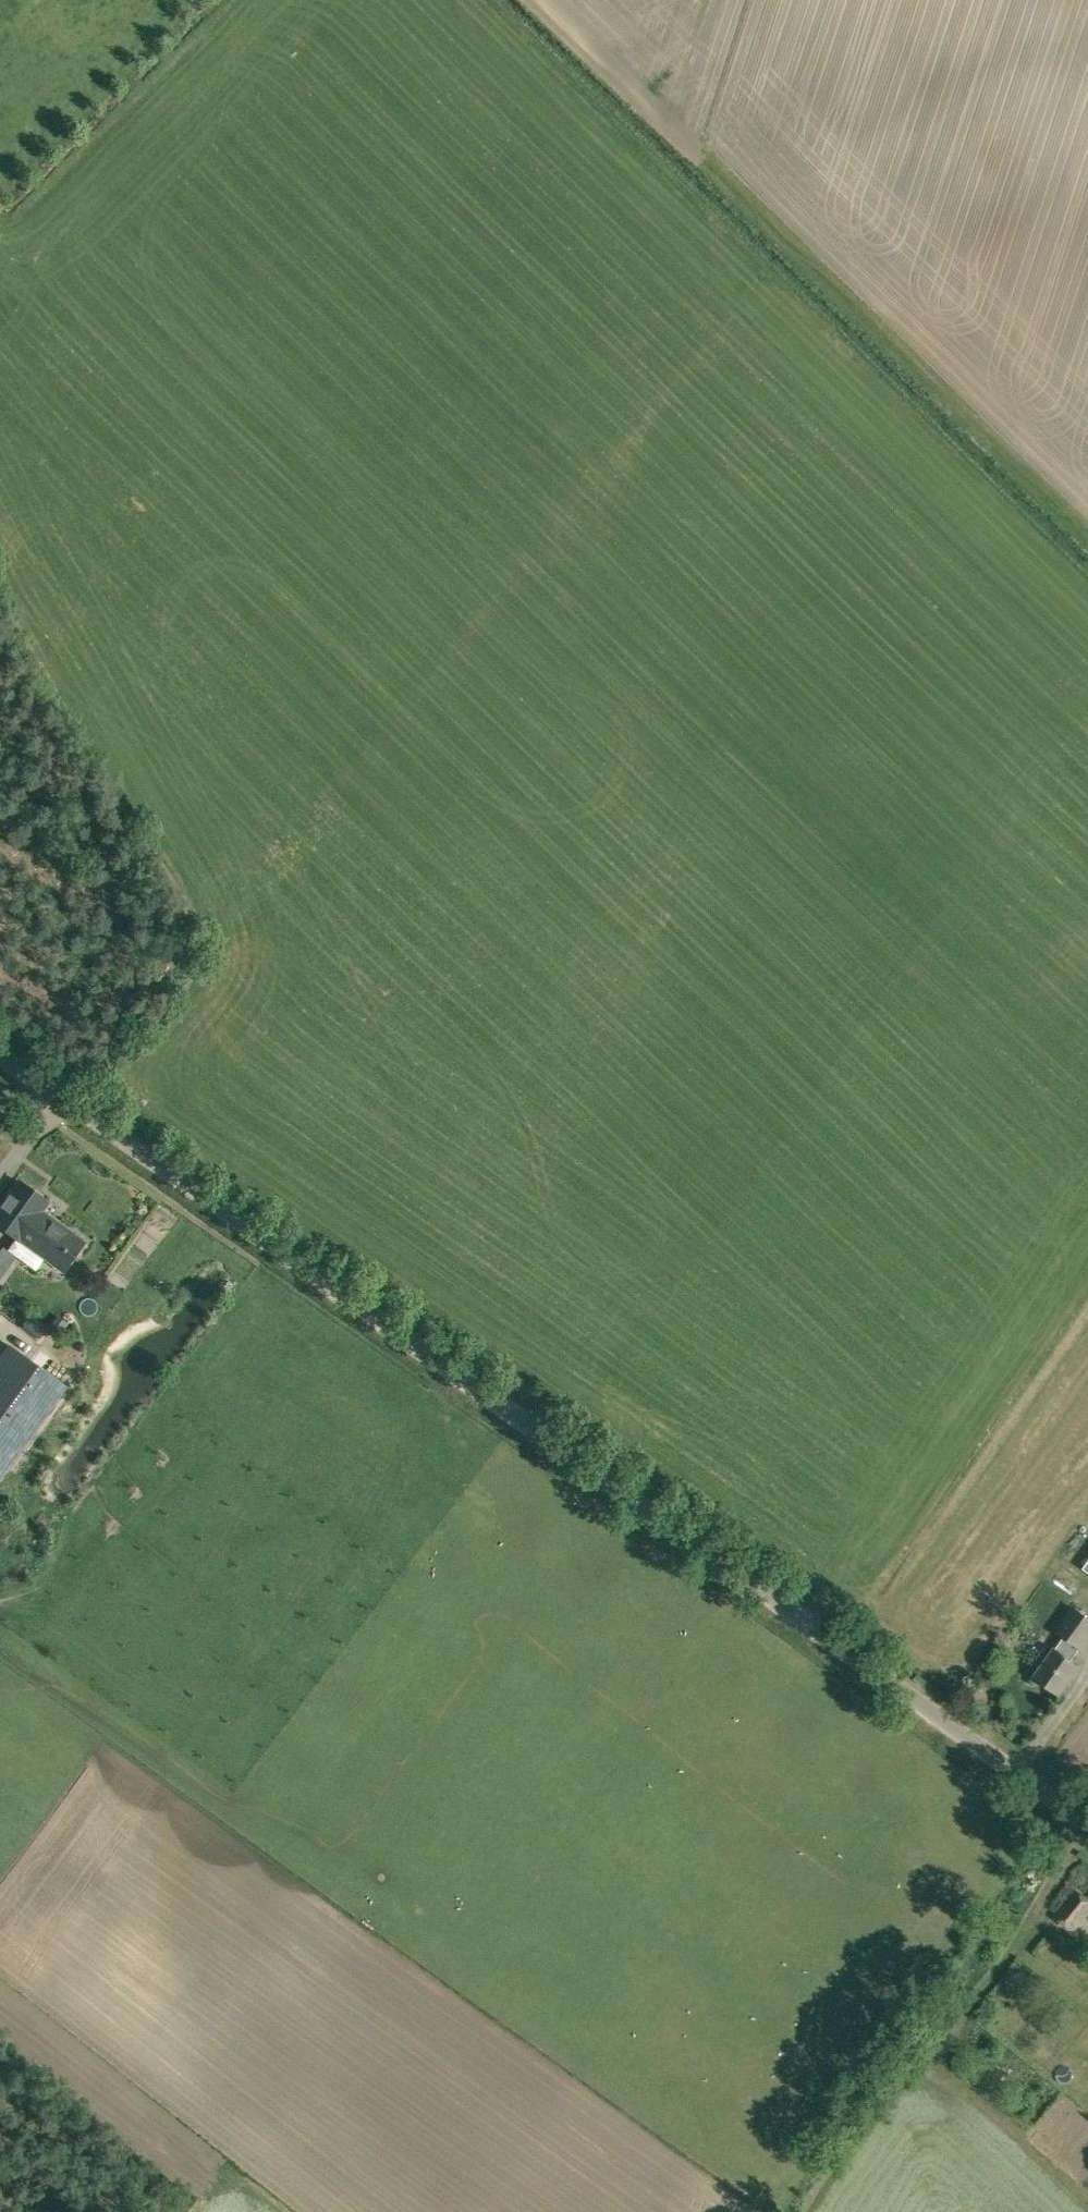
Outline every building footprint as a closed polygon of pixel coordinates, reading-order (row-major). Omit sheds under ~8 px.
[(0,1208),(0,1226),(20,1240),(20,1239),(43,1256),(62,1269),(82,1243),(83,1241),(57,1222),(54,1226),(38,1215),(41,1211),(48,1201),(19,1181),(0,1208)] [(7,1250),(0,1244),(0,1278),(15,1256),(7,1250)] [(21,1449),(67,1386),(9,1344),(0,1356),(0,1478),(21,1449)] [(1075,1656),(1081,1647),(1082,1648),(1087,1640),(1087,1616),(1073,1606),(1057,1630),(1065,1635),(1059,1644),(1075,1656)] [(1075,1656),(1059,1644),(1056,1648),(1054,1647),(1034,1675),(1061,1694),(1081,1665),(1073,1659),(1075,1656)] [(1073,1927),(1087,1909),(1087,1906),(1076,1896),(1059,1916),(1073,1927)]
